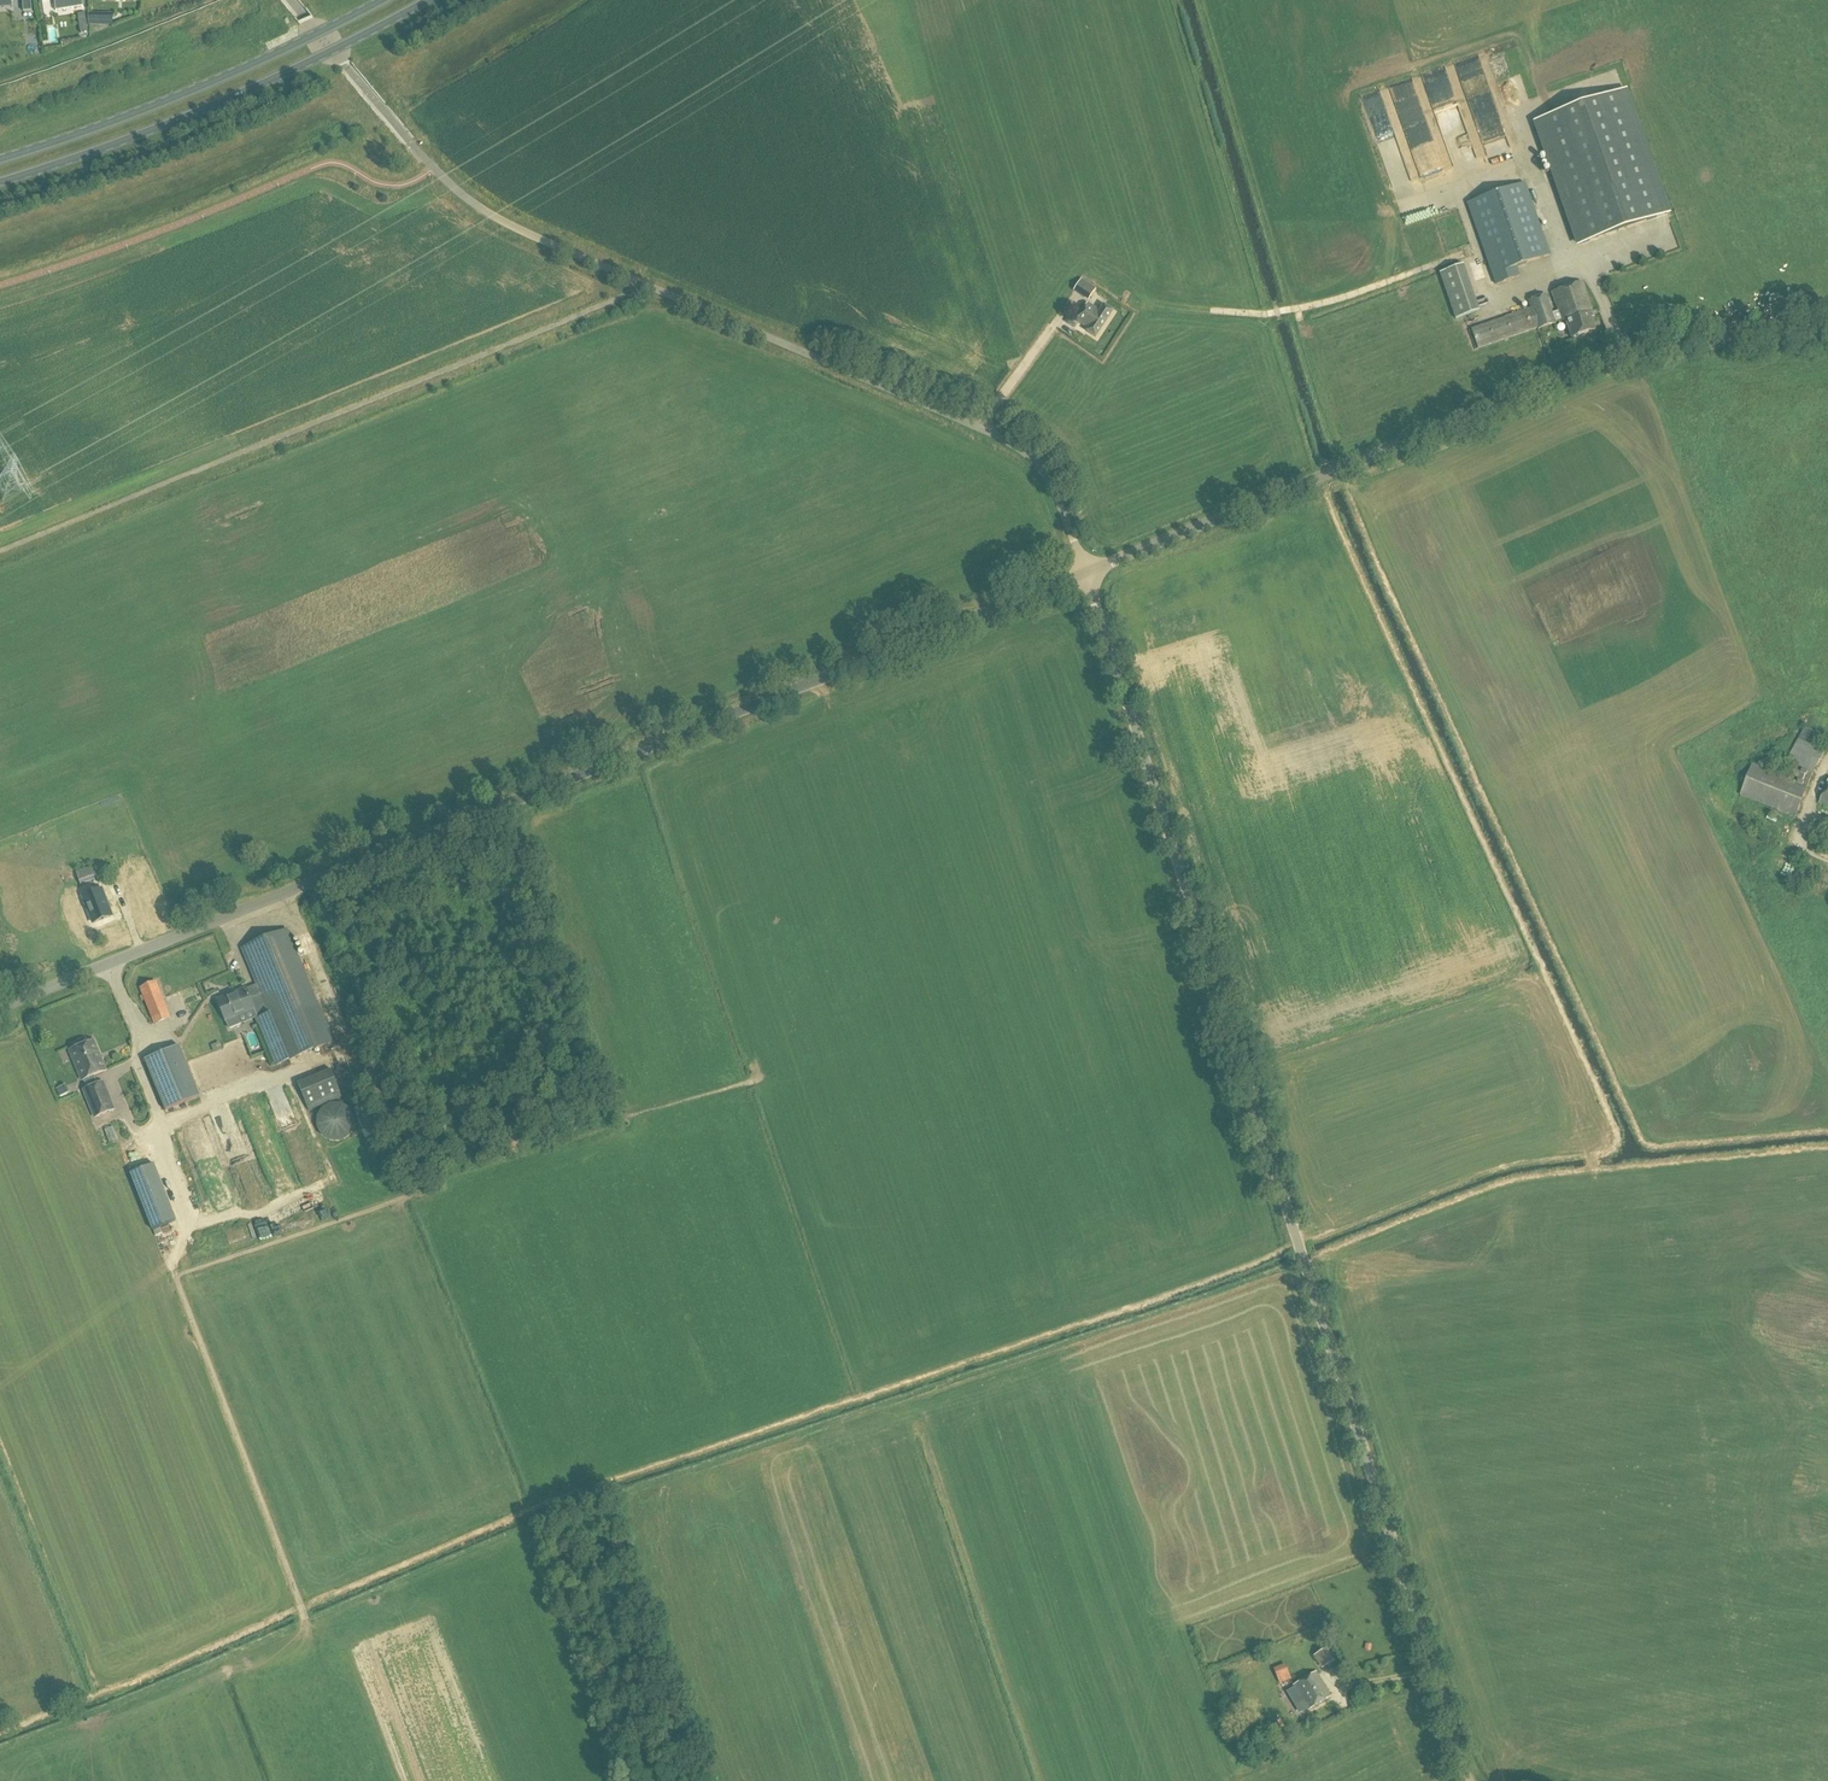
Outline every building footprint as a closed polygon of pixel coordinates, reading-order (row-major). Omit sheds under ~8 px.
[(23,12),(32,12),(31,0),(22,0),(23,12)] [(72,9),(83,7),(82,0),(71,0),(72,9)] [(90,13),(90,25),(105,25),(105,21),(100,21),(100,13),(90,13)] [(1624,92),(1536,122),(1579,245),(1667,214),(1624,92)] [(1447,138),(1468,132),(1459,100),(1438,106),(1447,138)] [(1520,276),(1517,267),(1551,254),(1525,182),(1466,203),(1495,285),(1520,276)] [(1475,266),(1480,283),(1489,280),(1484,263),(1475,266)] [(1463,265),(1440,272),(1439,273),(1439,274),(1455,319),(1461,317),(1479,311),(1463,265)] [(1559,310),(1553,313),(1546,294),(1529,300),(1531,308),(1471,329),(1478,349),(1556,323),(1555,321),(1560,319),(1561,322),(1564,321),(1571,340),(1595,331),(1588,311),(1591,310),(1581,283),(1553,292),(1559,310)] [(1097,288),(1090,284),(1081,296),(1088,301),(1097,288)] [(1104,306),(1101,312),(1088,304),(1077,321),(1089,329),(1088,332),(1096,337),(1113,312),(1104,306)] [(1793,766),(1789,777),(1787,782),(1807,789),(1813,773),(1827,749),(1813,742),(1818,733),(1805,726),(1787,760),(1802,768),(1801,769),(1793,766)] [(1787,782),(1789,777),(1753,763),(1740,796),(1796,817),(1807,789),(1787,782)] [(1820,803),(1827,807),(1827,784),(1820,803)] [(81,885),(99,878),(95,865),(75,872),(81,885)] [(83,897),(93,923),(112,916),(102,890),(83,897)] [(217,1000),(226,1021),(229,1029),(242,1024),(239,1015),(253,1010),(257,1018),(255,1019),(274,1067),(335,1042),(289,929),(241,948),(256,985),(246,989),(246,988),(217,1000)] [(156,982),(141,988),(147,1004),(162,998),(156,982)] [(69,1051),(82,1080),(105,1070),(93,1041),(69,1051)] [(165,1111),(200,1096),(179,1045),(144,1060),(165,1111)] [(116,1110),(104,1081),(82,1090),(94,1119),(116,1110)] [(317,1121),(317,1122),(317,1124),(317,1126),(318,1127),(318,1129),(319,1130),(320,1132),(320,1133),(321,1135),(323,1136),(324,1137),(325,1138),(326,1139),(328,1140),(329,1140),(331,1141),(333,1141),(334,1141),(336,1141),(338,1141),(339,1141),(341,1141),(342,1140),(344,1140),(345,1139),(347,1138),(348,1137),(349,1136),(350,1135),(351,1133),(352,1132),(353,1130),(354,1129),(354,1127),(355,1126),(355,1124),(355,1122),(355,1121),(355,1119),(354,1118),(354,1116),(353,1114),(352,1113),(351,1112),(350,1110),(349,1109),(348,1108),(347,1107),(345,1106),(344,1105),(342,1105),(341,1104),(339,1104),(338,1104),(336,1103),(334,1104),(333,1104),(331,1104),(329,1105),(328,1105),(326,1106),(325,1107),(324,1108),(323,1109),(321,1110),(320,1112),(320,1113),(319,1114),(318,1116),(318,1118),(317,1119),(317,1121)] [(202,1149),(197,1151),(202,1162),(205,1160),(209,1169),(223,1162),(204,1123),(192,1129),(202,1149)] [(117,1128),(108,1131),(113,1146),(122,1143),(117,1128)] [(131,1148),(135,1160),(151,1154),(146,1142),(131,1148)] [(236,1156),(242,1178),(259,1173),(253,1151),(236,1156)] [(176,1221),(154,1164),(130,1173),(153,1230),(176,1221)] [(279,1237),(286,1233),(281,1224),(269,1230),(272,1237),(278,1234),(279,1237)] [(169,1227),(157,1231),(163,1246),(174,1241),(169,1227)] [(1312,1658),(1320,1670),(1332,1662),(1324,1650),(1312,1658)] [(1285,1663),(1273,1668),(1280,1684),(1291,1679),(1285,1663)] [(1308,1710),(1331,1696),(1316,1672),(1294,1686),(1308,1710)]
